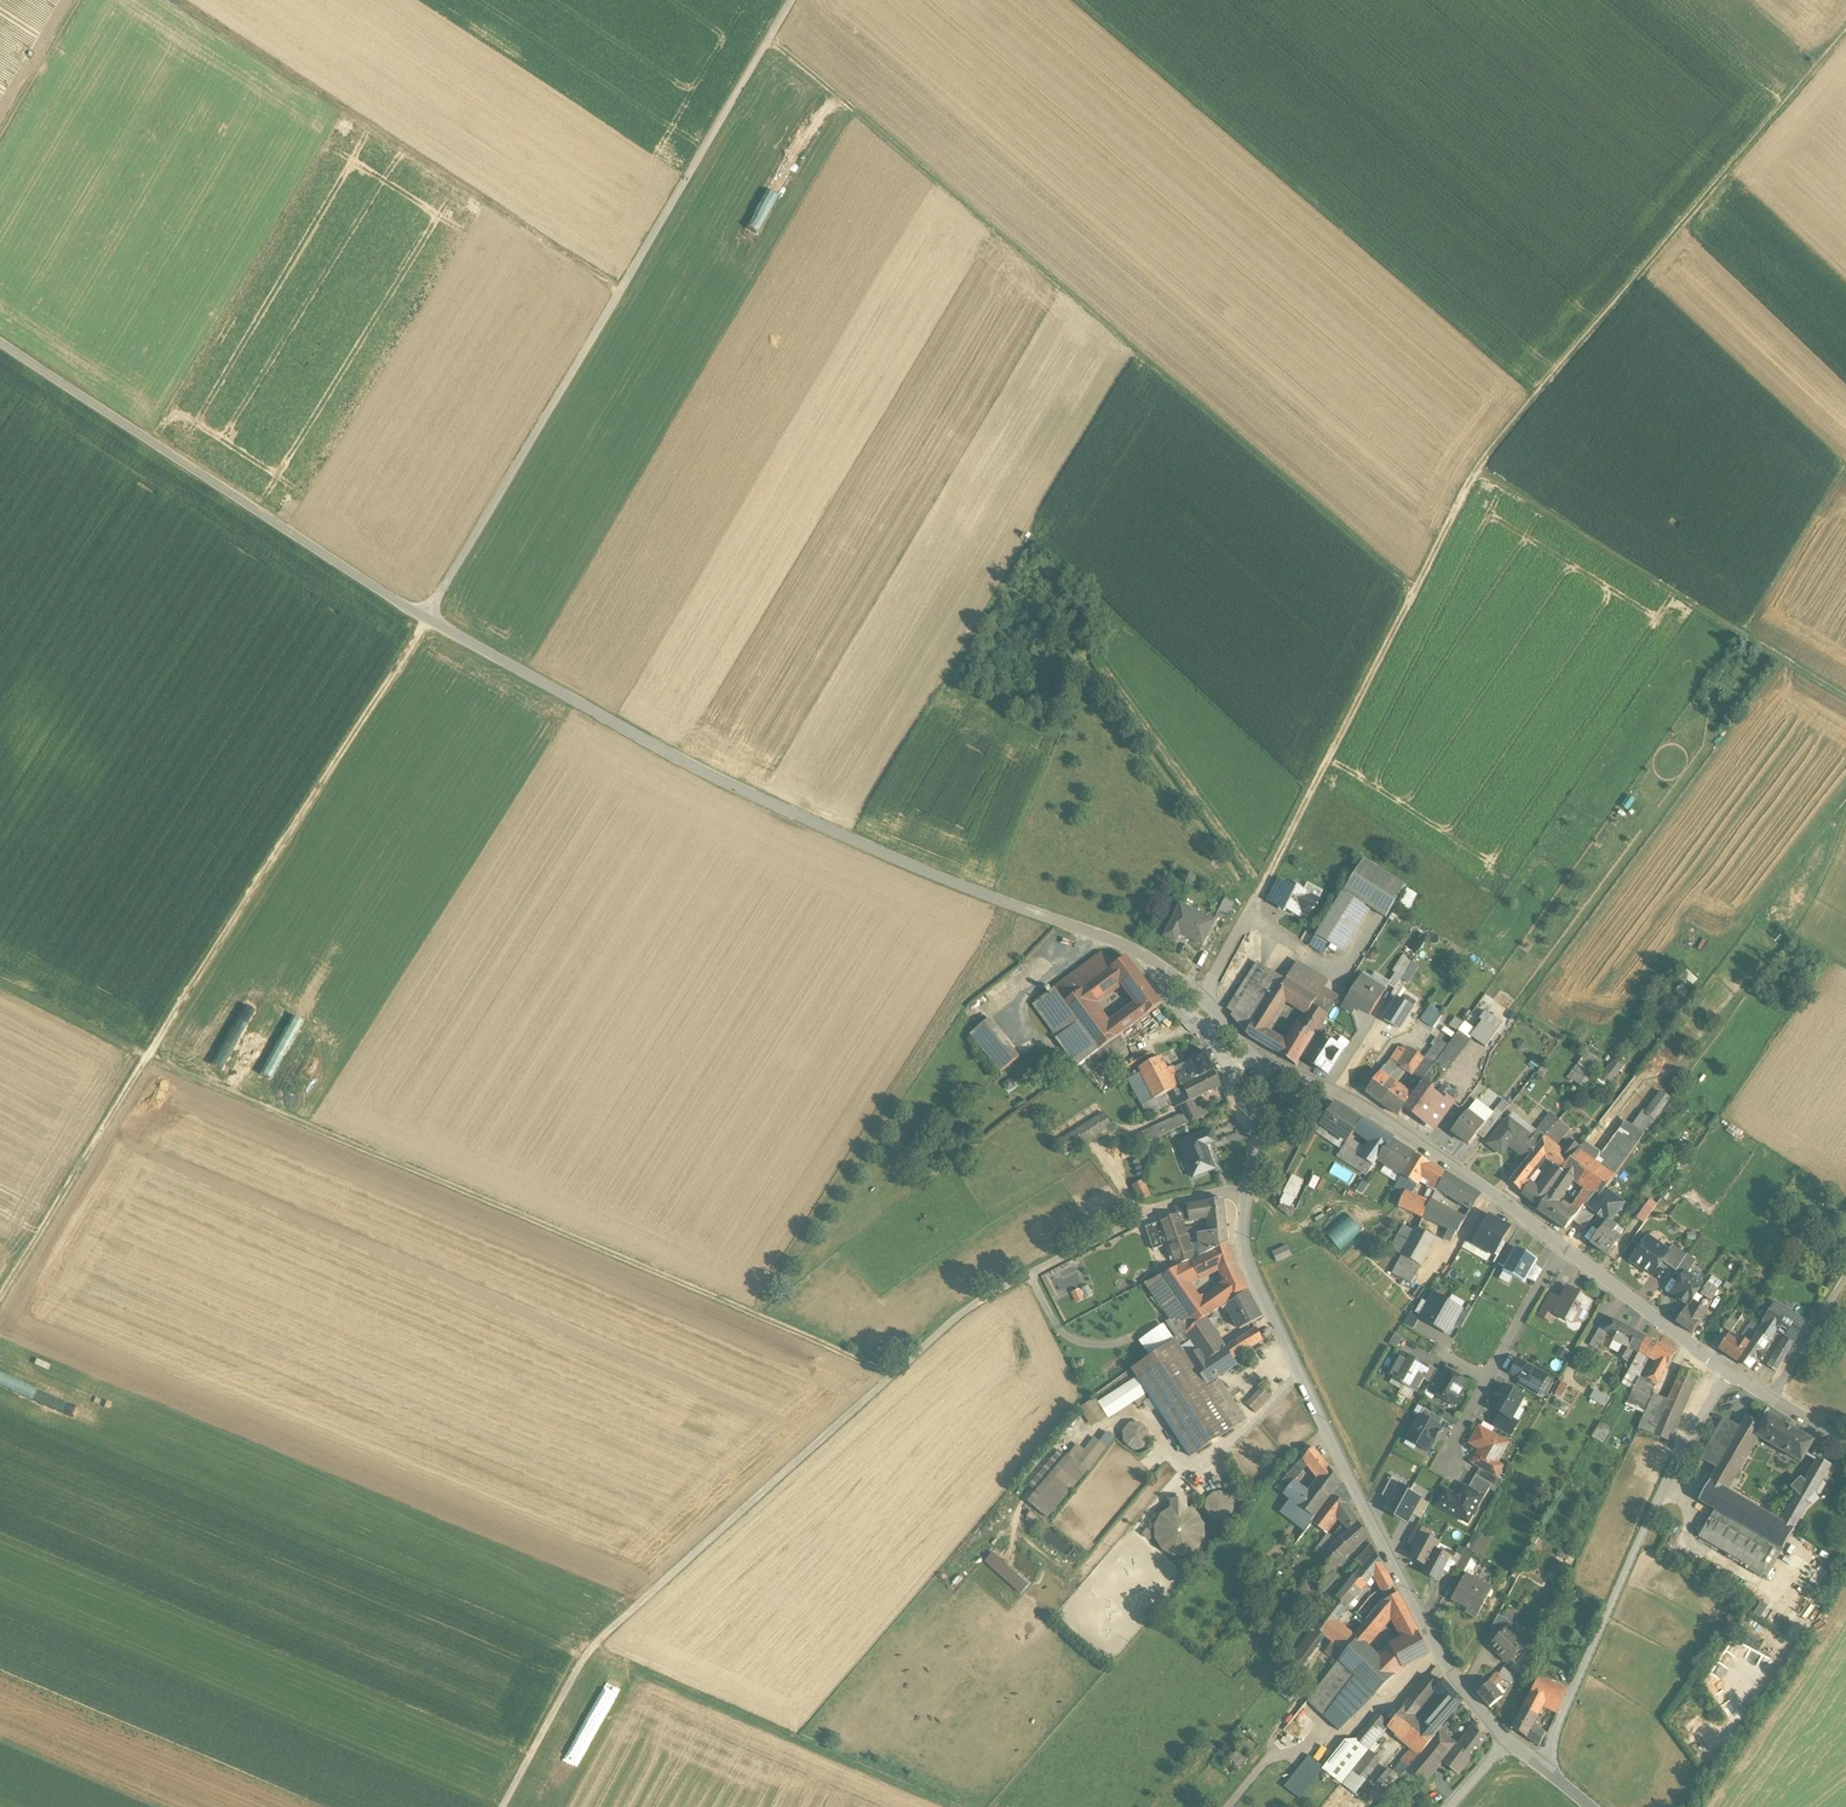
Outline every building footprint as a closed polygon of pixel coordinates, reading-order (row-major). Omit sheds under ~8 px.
[(1406,886),(1364,859),(1344,891),(1386,918),(1406,886)] [(1301,886),(1296,884),(1290,885),(1289,887),(1278,882),(1269,901),(1277,905),(1279,910),(1283,908),(1284,912),(1288,911),(1300,917),(1301,913),(1308,917),(1311,910),(1314,909),(1319,900),(1302,892),(1301,886)] [(1406,890),(1399,906),(1410,910),(1416,894),(1406,890)] [(1343,893),(1316,936),(1331,946),(1338,950),(1365,908),(1343,893)] [(1234,906),(1225,901),(1217,916),(1226,921),(1234,906)] [(1204,920),(1180,908),(1165,940),(1176,945),(1179,937),(1203,949),(1212,928),(1202,924),(1204,920)] [(1331,946),(1316,936),(1310,945),(1325,955),(1331,946)] [(1102,953),(1076,973),(1086,987),(1112,968),(1113,967),(1108,961),(1102,953)] [(1119,953),(1108,961),(1113,967),(1123,959),(1119,953)] [(1144,980),(1127,957),(1123,959),(1113,967),(1112,968),(1123,982),(1129,991),(1144,980)] [(1412,963),(1402,957),(1392,972),(1395,974),(1402,978),(1412,963)] [(1328,981),(1297,962),(1285,980),(1286,981),(1315,999),(1323,987),(1325,989),(1328,984),(1328,981)] [(1256,964),(1236,995),(1242,999),(1262,968),(1256,964)] [(1262,968),(1242,999),(1243,1000),(1234,1013),(1231,1017),(1246,1033),(1273,991),(1278,994),(1286,981),(1285,980),(1263,967),(1262,968)] [(1086,987),(1083,990),(1093,1004),(1123,982),(1112,968),(1086,987)] [(1076,973),(1054,989),(1064,1003),(1083,990),(1086,987),(1076,973)] [(1395,974),(1388,985),(1395,989),(1402,978),(1395,974)] [(1385,991),(1361,976),(1342,1007),(1352,1013),(1356,1007),(1369,1016),(1385,991)] [(1161,1004),(1144,980),(1129,991),(1139,1004),(1147,1015),(1161,1004)] [(1315,999),(1286,981),(1278,994),(1277,995),(1285,1000),(1308,1013),(1316,1000),(1315,999)] [(1064,1003),(1054,989),(1033,1005),(1058,1038),(1079,1023),(1064,1003)] [(1083,990),(1064,1003),(1079,1023),(1099,1050),(1103,1047),(1117,1037),(1109,1025),(1093,1004),(1083,990)] [(1273,991),(1246,1033),(1250,1037),(1279,1055),(1286,1044),(1265,1032),(1285,1000),(1277,995),(1278,994),(1273,991)] [(1236,995),(1227,1009),(1234,1013),(1243,1000),(1242,999),(1236,995)] [(1398,999),(1384,1021),(1399,1030),(1413,1009),(1398,999)] [(1136,1002),(1127,1008),(1124,1008),(1121,1011),(1120,1013),(1122,1016),(1137,1005),(1136,1002)] [(1122,1016),(1117,1019),(1126,1031),(1147,1015),(1139,1004),(1137,1005),(1122,1016)] [(1442,1016),(1430,1007),(1425,1015),(1437,1023),(1442,1016)] [(1319,1011),(1313,1020),(1305,1016),(1302,1020),(1318,1030),(1327,1016),(1319,1011)] [(1482,1021),(1498,1033),(1503,1026),(1486,1012),(1480,1020),(1482,1021)] [(1019,1057),(989,1019),(970,1034),(1000,1072),(1019,1057)] [(1126,1031),(1117,1019),(1109,1025),(1117,1037),(1120,1035),(1126,1031)] [(1299,1025),(1298,1025),(1286,1044),(1279,1055),(1296,1065),(1318,1030),(1302,1020),(1299,1025)] [(1471,1037),(1486,1048),(1498,1033),(1482,1021),(1471,1037)] [(1058,1038),(1057,1039),(1077,1067),(1087,1059),(1099,1050),(1079,1023),(1058,1038)] [(1434,1066),(1424,1080),(1434,1087),(1436,1088),(1470,1040),(1458,1032),(1448,1046),(1434,1066)] [(1343,1050),(1318,1034),(1303,1058),(1325,1072),(1330,1071),(1343,1050)] [(1117,1037),(1103,1047),(1111,1058),(1128,1045),(1120,1035),(1117,1037)] [(1448,1046),(1437,1038),(1432,1045),(1434,1047),(1424,1060),(1434,1066),(1448,1046)] [(1099,1050),(1087,1059),(1095,1070),(1111,1058),(1103,1047),(1099,1050)] [(1424,1060),(1409,1049),(1397,1064),(1406,1071),(1422,1082),(1424,1080),(1434,1066),(1424,1060)] [(1205,1051),(1191,1059),(1194,1069),(1176,1078),(1180,1087),(1183,1085),(1214,1071),(1205,1051)] [(1600,1062),(1586,1053),(1567,1078),(1570,1081),(1571,1079),(1583,1088),(1593,1075),(1592,1074),(1597,1068),(1600,1062)] [(1160,1057),(1139,1068),(1142,1073),(1155,1099),(1175,1089),(1166,1071),(1160,1057)] [(1617,1057),(1598,1077),(1608,1086),(1626,1065),(1617,1057)] [(1390,1059),(1366,1092),(1382,1104),(1395,1086),(1388,1081),(1393,1074),(1400,1079),(1406,1071),(1397,1064),(1390,1059)] [(1176,1078),(1172,1069),(1166,1071),(1175,1089),(1180,1087),(1176,1078)] [(1214,1071),(1183,1085),(1190,1101),(1191,1101),(1221,1086),(1214,1071)] [(1155,1099),(1142,1073),(1128,1080),(1147,1116),(1172,1104),(1174,1107),(1181,1103),(1182,1105),(1190,1101),(1183,1085),(1175,1089),(1155,1099)] [(1435,1103),(1426,1097),(1434,1087),(1424,1080),(1422,1082),(1411,1098),(1404,1109),(1413,1115),(1416,1111),(1437,1126),(1455,1102),(1447,1096),(1444,1100),(1439,1097),(1435,1103)] [(1641,1092),(1632,1085),(1625,1092),(1635,1099),(1641,1092)] [(1411,1098),(1395,1086),(1382,1104),(1399,1116),(1404,1109),(1411,1098)] [(1625,1092),(1609,1112),(1618,1119),(1635,1099),(1625,1092)] [(1661,1092),(1645,1114),(1655,1121),(1670,1099),(1661,1092)] [(1300,1101),(1292,1098),(1292,1097),(1291,1097),(1283,1094),(1282,1093),(1281,1096),(1280,1096),(1278,1102),(1279,1102),(1278,1105),(1279,1105),(1287,1108),(1288,1109),(1288,1108),(1297,1111),(1296,1112),(1297,1112),(1298,1109),(1299,1109),(1300,1109),(1301,1109),(1302,1108),(1302,1107),(1303,1106),(1302,1104),(1300,1103),(1302,1100),(1301,1100),(1300,1101)] [(1190,1101),(1182,1105),(1186,1113),(1194,1109),(1191,1101),(1190,1101)] [(1492,1115),(1475,1101),(1467,1112),(1483,1125),(1488,1120),(1492,1115)] [(1363,1120),(1336,1102),(1327,1116),(1321,1126),(1321,1127),(1318,1133),(1344,1150),(1345,1148),(1361,1159),(1371,1143),(1355,1132),(1363,1120)] [(1194,1109),(1186,1113),(1186,1114),(1190,1123),(1199,1119),(1194,1109)] [(1492,1115),(1488,1120),(1494,1124),(1502,1114),(1496,1109),(1492,1115)] [(1318,1110),(1311,1122),(1309,1129),(1317,1134),(1318,1133),(1321,1127),(1321,1126),(1327,1116),(1318,1110)] [(1483,1125),(1467,1112),(1452,1132),(1469,1145),(1477,1134),(1484,1126),(1483,1125)] [(1609,1112),(1599,1124),(1609,1131),(1618,1119),(1609,1112)] [(1104,1113),(1057,1143),(1065,1155),(1112,1126),(1104,1113)] [(1644,1113),(1603,1169),(1614,1177),(1655,1121),(1645,1114),(1644,1113)] [(1180,1116),(1175,1118),(1172,1119),(1128,1139),(1133,1150),(1190,1123),(1186,1114),(1183,1116),(1180,1116)] [(1550,1116),(1537,1133),(1544,1138),(1558,1121),(1550,1116)] [(1533,1137),(1508,1118),(1487,1146),(1497,1153),(1504,1144),(1520,1156),(1534,1138),(1533,1137)] [(1275,1130),(1292,1137),(1297,1126),(1279,1119),(1275,1130)] [(1392,1139),(1363,1120),(1355,1132),(1371,1143),(1361,1159),(1372,1166),(1376,1161),(1384,1150),(1385,1150),(1392,1139)] [(1494,1124),(1488,1120),(1483,1125),(1484,1126),(1477,1134),(1483,1139),(1494,1124)] [(1558,1121),(1544,1138),(1553,1146),(1567,1128),(1559,1120),(1558,1121)] [(1212,1130),(1179,1143),(1184,1157),(1178,1159),(1183,1171),(1189,1169),(1193,1178),(1216,1169),(1207,1145),(1216,1142),(1212,1130)] [(1537,1133),(1533,1137),(1534,1138),(1520,1156),(1525,1161),(1533,1150),(1544,1138),(1537,1133)] [(1553,1146),(1544,1138),(1533,1150),(1543,1158),(1554,1166),(1561,1171),(1571,1159),(1570,1159),(1561,1152),(1553,1146)] [(1415,1155),(1392,1139),(1385,1150),(1384,1150),(1376,1161),(1402,1176),(1415,1155)] [(1599,1153),(1584,1142),(1578,1151),(1592,1161),(1599,1153)] [(1575,1152),(1567,1145),(1561,1152),(1570,1159),(1575,1152)] [(1361,1159),(1345,1148),(1344,1150),(1339,1157),(1355,1168),(1361,1159)] [(1533,1150),(1525,1161),(1535,1169),(1543,1158),(1533,1150)] [(1592,1161),(1578,1151),(1571,1160),(1571,1159),(1561,1171),(1564,1173),(1573,1179),(1577,1182),(1593,1162),(1592,1161)] [(1437,1168),(1415,1155),(1402,1176),(1401,1177),(1416,1185),(1423,1174),(1431,1179),(1437,1168)] [(1372,1166),(1361,1159),(1355,1168),(1366,1175),(1372,1166)] [(1535,1169),(1525,1161),(1509,1182),(1531,1199),(1539,1188),(1527,1179),(1535,1169)] [(1593,1162),(1577,1182),(1586,1187),(1594,1192),(1600,1197),(1605,1190),(1610,1183),(1614,1177),(1603,1169),(1593,1162)] [(1334,1175),(1351,1183),(1356,1173),(1339,1166),(1334,1175)] [(1561,1171),(1554,1166),(1551,1171),(1561,1177),(1564,1173),(1561,1171)] [(1446,1174),(1437,1168),(1431,1179),(1436,1182),(1440,1184),(1446,1174)] [(1551,1171),(1539,1188),(1548,1195),(1561,1177),(1551,1171)] [(1548,1195),(1546,1197),(1541,1206),(1540,1206),(1538,1210),(1559,1225),(1567,1213),(1555,1204),(1573,1179),(1564,1173),(1561,1177),(1548,1195)] [(1469,1188),(1446,1174),(1440,1184),(1438,1187),(1436,1189),(1443,1194),(1469,1210),(1478,1198),(1468,1191),(1469,1188)] [(1416,1185),(1401,1177),(1395,1188),(1405,1192),(1410,1195),(1416,1185)] [(1151,1196),(1143,1181),(1133,1186),(1141,1201),(1151,1196)] [(1440,1184),(1436,1182),(1432,1189),(1435,1191),(1436,1189),(1438,1187),(1440,1184)] [(1586,1187),(1567,1213),(1573,1217),(1585,1204),(1594,1192),(1586,1187)] [(1539,1188),(1531,1199),(1540,1206),(1541,1206),(1546,1197),(1548,1195),(1539,1188)] [(1435,1191),(1431,1200),(1437,1204),(1443,1194),(1436,1189),(1435,1191)] [(1602,1217),(1610,1222),(1623,1204),(1605,1190),(1600,1197),(1594,1192),(1585,1204),(1596,1213),(1595,1214),(1601,1218),(1602,1217)] [(1410,1195),(1405,1192),(1398,1206),(1423,1217),(1430,1203),(1410,1195)] [(1224,1200),(1189,1205),(1190,1213),(1191,1220),(1212,1217),(1214,1234),(1198,1235),(1199,1261),(1217,1251),(1217,1249),(1228,1244),(1226,1218),(1224,1200)] [(1437,1204),(1431,1200),(1430,1203),(1423,1217),(1449,1229),(1456,1232),(1458,1232),(1464,1221),(1437,1204)] [(1656,1206),(1649,1201),(1646,1205),(1653,1210),(1653,1211),(1656,1206)] [(1585,1204),(1572,1219),(1584,1229),(1595,1214),(1596,1213),(1585,1204)] [(1189,1205),(1175,1207),(1178,1216),(1190,1213),(1189,1205)] [(1645,1205),(1636,1218),(1644,1223),(1653,1211),(1653,1210),(1646,1205),(1645,1205)] [(1567,1213),(1559,1225),(1564,1229),(1572,1219),(1573,1217),(1567,1213)] [(1361,1231),(1345,1214),(1324,1234),(1339,1251),(1361,1231)] [(1178,1216),(1162,1222),(1168,1237),(1178,1266),(1194,1260),(1187,1241),(1178,1216)] [(1509,1228),(1489,1217),(1481,1231),(1474,1244),(1493,1254),(1494,1255),(1501,1242),(1509,1228)] [(1610,1222),(1608,1221),(1604,1227),(1611,1232),(1615,1227),(1617,1225),(1616,1226),(1610,1222)] [(1155,1225),(1145,1228),(1153,1250),(1163,1247),(1160,1240),(1168,1237),(1162,1222),(1155,1225)] [(1415,1231),(1403,1225),(1390,1249),(1401,1256),(1415,1231)] [(1481,1231),(1473,1226),(1466,1239),(1474,1244),(1481,1231)] [(1611,1232),(1604,1227),(1592,1243),(1607,1255),(1619,1238),(1611,1232)] [(1436,1239),(1416,1228),(1415,1231),(1401,1256),(1421,1266),(1436,1239)] [(1456,1232),(1449,1229),(1444,1238),(1450,1242),(1456,1232)] [(1501,1242),(1494,1255),(1493,1254),(1490,1260),(1497,1264),(1508,1245),(1501,1242)] [(1654,1247),(1647,1242),(1641,1242),(1638,1247),(1638,1250),(1630,1261),(1643,1271),(1644,1270),(1652,1276),(1661,1262),(1668,1252),(1656,1244),(1654,1247)] [(1228,1244),(1217,1249),(1217,1251),(1199,1261),(1193,1263),(1200,1278),(1219,1269),(1224,1283),(1239,1274),(1234,1265),(1235,1265),(1228,1244)] [(1516,1250),(1508,1245),(1497,1264),(1505,1268),(1516,1250)] [(1287,1246),(1272,1252),(1277,1262),(1291,1255),(1287,1246)] [(1686,1256),(1672,1247),(1668,1252),(1661,1262),(1676,1272),(1686,1256)] [(1537,1260),(1516,1249),(1505,1268),(1503,1271),(1524,1283),(1527,1278),(1534,1266),(1537,1260)] [(1421,1266),(1401,1256),(1391,1274),(1411,1284),(1421,1266)] [(1676,1272),(1675,1274),(1683,1280),(1686,1275),(1687,1276),(1696,1262),(1686,1256),(1676,1272)] [(1042,1276),(1051,1297),(1083,1284),(1074,1263),(1042,1276)] [(1178,1267),(1163,1277),(1162,1275),(1149,1281),(1156,1291),(1158,1295),(1184,1278),(1188,1275),(1193,1282),(1200,1278),(1193,1263),(1178,1267)] [(1534,1266),(1527,1278),(1534,1282),(1541,1270),(1534,1266)] [(1224,1283),(1210,1293),(1220,1307),(1222,1309),(1239,1297),(1247,1291),(1239,1274),(1224,1283)] [(1687,1276),(1686,1275),(1683,1280),(1680,1284),(1677,1284),(1673,1289),(1674,1294),(1673,1295),(1681,1300),(1679,1302),(1685,1305),(1687,1304),(1689,1305),(1702,1286),(1687,1276)] [(1200,1301),(1184,1278),(1158,1295),(1175,1318),(1185,1332),(1205,1318),(1210,1315),(1210,1314),(1200,1301)] [(1718,1290),(1707,1284),(1700,1295),(1711,1302),(1718,1290)] [(1075,1302),(1093,1296),(1090,1286),(1072,1292),(1075,1302)] [(1261,1318),(1247,1291),(1239,1297),(1242,1304),(1230,1310),(1230,1311),(1240,1329),(1261,1318)] [(1590,1304),(1566,1291),(1560,1302),(1554,1313),(1555,1313),(1557,1314),(1558,1317),(1565,1321),(1573,1319),(1579,1322),(1583,1321),(1586,1317),(1585,1313),(1590,1304)] [(1220,1307),(1210,1293),(1200,1301),(1210,1314),(1220,1307)] [(1435,1295),(1421,1319),(1435,1327),(1448,1303),(1435,1295)] [(1550,1296),(1539,1315),(1551,1321),(1555,1313),(1554,1313),(1560,1302),(1550,1296)] [(1239,1297),(1222,1309),(1224,1314),(1230,1311),(1230,1310),(1242,1304),(1239,1297)] [(1448,1303),(1435,1327),(1448,1335),(1455,1324),(1462,1310),(1461,1310),(1448,1303)] [(1472,1309),(1465,1304),(1461,1310),(1462,1310),(1455,1324),(1461,1328),(1472,1309)] [(1691,1311),(1688,1308),(1676,1322),(1692,1334),(1699,1322),(1706,1310),(1696,1304),(1691,1311)] [(1806,1324),(1775,1304),(1764,1322),(1776,1330),(1787,1337),(1794,1342),(1806,1324)] [(1410,1313),(1405,1324),(1414,1328),(1419,1317),(1410,1313)] [(1606,1316),(1590,1345),(1598,1350),(1609,1330),(1607,1329),(1612,1320),(1606,1316)] [(1731,1317),(1723,1328),(1730,1333),(1738,1322),(1731,1317)] [(1185,1332),(1175,1318),(1168,1323),(1177,1338),(1185,1332)] [(1225,1349),(1205,1318),(1185,1332),(1191,1341),(1198,1352),(1205,1363),(1225,1349)] [(1646,1338),(1612,1320),(1607,1329),(1609,1330),(1617,1335),(1613,1341),(1623,1346),(1618,1356),(1627,1362),(1631,1355),(1635,1358),(1636,1358),(1638,1353),(1646,1338)] [(1776,1330),(1764,1322),(1756,1334),(1768,1342),(1776,1330)] [(1752,1328),(1750,1326),(1741,1338),(1750,1344),(1756,1334),(1750,1330),(1752,1328)] [(1256,1331),(1225,1349),(1232,1359),(1261,1341),(1256,1331)] [(1397,1348),(1403,1337),(1395,1333),(1389,1344),(1397,1348)] [(1750,1344),(1738,1360),(1750,1368),(1756,1358),(1759,1360),(1764,1353),(1761,1351),(1768,1342),(1756,1334),(1750,1344)] [(1737,1343),(1727,1336),(1718,1350),(1737,1362),(1738,1360),(1750,1344),(1741,1338),(1737,1343)] [(1794,1342),(1787,1337),(1768,1368),(1776,1372),(1794,1342)] [(1646,1338),(1638,1353),(1649,1359),(1650,1359),(1658,1344),(1646,1338)] [(1176,1341),(1132,1370),(1190,1457),(1234,1428),(1233,1428),(1207,1388),(1219,1380),(1217,1377),(1207,1384),(1190,1358),(1198,1352),(1191,1341),(1181,1348),(1176,1341)] [(1674,1353),(1658,1344),(1650,1359),(1666,1368),(1666,1367),(1667,1368),(1674,1353)] [(1568,1361),(1572,1353),(1560,1347),(1556,1355),(1568,1361)] [(1225,1349),(1205,1363),(1198,1352),(1190,1358),(1207,1384),(1217,1377),(1235,1365),(1232,1359),(1225,1349)] [(1403,1353),(1390,1375),(1405,1383),(1416,1363),(1417,1363),(1416,1360),(1403,1353)] [(1649,1359),(1638,1353),(1636,1358),(1635,1358),(1629,1369),(1636,1373),(1640,1376),(1649,1359)] [(1650,1359),(1649,1359),(1640,1376),(1656,1384),(1657,1384),(1666,1368),(1650,1359)] [(1521,1379),(1539,1390),(1547,1377),(1518,1361),(1511,1374),(1521,1379)] [(1416,1363),(1405,1383),(1403,1385),(1416,1392),(1424,1379),(1429,1370),(1428,1370),(1417,1363),(1416,1363)] [(1437,1371),(1430,1367),(1428,1370),(1429,1370),(1424,1379),(1430,1383),(1437,1371)] [(1683,1368),(1668,1402),(1667,1403),(1653,1436),(1668,1442),(1696,1376),(1683,1368)] [(1636,1373),(1629,1369),(1626,1375),(1633,1379),(1636,1373)] [(1467,1382),(1446,1370),(1443,1375),(1433,1393),(1454,1405),(1467,1382)] [(1430,1383),(1426,1390),(1433,1393),(1443,1375),(1437,1371),(1430,1383)] [(76,1414),(81,1403),(6,1374),(2,1384),(76,1414)] [(1633,1379),(1626,1375),(1622,1383),(1629,1386),(1633,1379)] [(1656,1384),(1640,1376),(1634,1389),(1625,1405),(1645,1414),(1653,1394),(1654,1388),(1656,1384)] [(1150,1399),(1137,1379),(1099,1403),(1108,1417),(1135,1401),(1138,1407),(1150,1399)] [(1539,1390),(1521,1379),(1517,1386),(1536,1396),(1539,1390)] [(1246,1420),(1219,1380),(1207,1388),(1233,1428),(1246,1420)] [(1567,1385),(1562,1382),(1555,1394),(1561,1397),(1567,1385)] [(1523,1397),(1504,1386),(1499,1394),(1498,1394),(1495,1399),(1496,1400),(1491,1408),(1500,1414),(1511,1419),(1523,1397)] [(1263,1389),(1247,1405),(1255,1413),(1271,1396),(1263,1389)] [(1594,1390),(1590,1399),(1605,1405),(1609,1397),(1594,1390)] [(1667,1403),(1653,1394),(1645,1414),(1638,1429),(1653,1436),(1667,1403)] [(1103,1428),(1087,1403),(1082,1406),(1098,1431),(1103,1428)] [(1443,1419),(1424,1409),(1420,1416),(1439,1427),(1443,1419)] [(1445,1413),(1443,1419),(1452,1422),(1454,1416),(1445,1413)] [(1511,1419),(1500,1414),(1493,1427),(1509,1436),(1517,1422),(1511,1419)] [(1439,1427),(1420,1416),(1408,1437),(1418,1443),(1416,1445),(1428,1452),(1434,1440),(1439,1432),(1441,1428),(1439,1427)] [(1812,1443),(1768,1417),(1761,1429),(1755,1439),(1756,1439),(1800,1464),(1805,1456),(1812,1443)] [(1724,1420),(1707,1450),(1723,1460),(1740,1430),(1724,1420)] [(1718,1468),(1710,1482),(1726,1491),(1756,1439),(1755,1439),(1761,1429),(1746,1420),(1740,1430),(1723,1460),(1718,1468)] [(1600,1422),(1592,1436),(1603,1443),(1612,1428),(1600,1422)] [(1148,1430),(1140,1424),(1130,1425),(1124,1432),(1125,1442),(1132,1449),(1142,1448),(1148,1440),(1148,1430)] [(1507,1444),(1479,1428),(1470,1443),(1481,1449),(1473,1463),(1480,1468),(1481,1467),(1491,1473),(1507,1444)] [(1071,1453),(1091,1468),(1105,1448),(1093,1439),(1084,1451),(1077,1446),(1071,1453)] [(1308,1442),(1296,1451),(1301,1457),(1312,1448),(1308,1442)] [(1323,1460),(1313,1448),(1312,1448),(1304,1457),(1305,1457),(1309,1464),(1314,1470),(1323,1460)] [(1723,1460),(1707,1450),(1702,1459),(1718,1468),(1723,1460)] [(1815,1462),(1805,1456),(1800,1464),(1810,1470),(1815,1462)] [(1305,1457),(1296,1467),(1287,1477),(1293,1482),(1309,1464),(1305,1457)] [(1810,1470),(1804,1482),(1801,1480),(1798,1484),(1794,1488),(1793,1488),(1792,1489),(1797,1493),(1780,1522),(1794,1530),(1809,1503),(1810,1504),(1811,1505),(1818,1497),(1815,1495),(1815,1494),(1831,1466),(1817,1458),(1815,1462),(1810,1470)] [(1072,1459),(1032,1506),(1047,1518),(1087,1472),(1072,1459)] [(1323,1460),(1314,1470),(1320,1478),(1329,1468),(1323,1460)] [(1491,1473),(1481,1467),(1480,1468),(1476,1476),(1492,1485),(1494,1486),(1499,1477),(1491,1473)] [(1320,1478),(1312,1489),(1327,1500),(1340,1482),(1329,1468),(1320,1478)] [(1476,1476),(1468,1489),(1484,1498),(1483,1498),(1484,1499),(1492,1485),(1476,1476)] [(1293,1482),(1287,1477),(1276,1489),(1283,1494),(1293,1482)] [(1382,1496),(1391,1500),(1399,1485),(1400,1486),(1402,1482),(1392,1477),(1382,1496)] [(1309,1494),(1293,1482),(1283,1494),(1291,1500),(1313,1517),(1314,1517),(1318,1511),(1310,1505),(1312,1503),(1305,1498),(1309,1494)] [(1726,1491),(1710,1482),(1699,1501),(1715,1511),(1782,1550),(1794,1530),(1726,1491)] [(1410,1491),(1400,1486),(1399,1485),(1391,1500),(1387,1509),(1398,1515),(1409,1493),(1410,1491)] [(1468,1489),(1464,1487),(1457,1498),(1445,1491),(1437,1506),(1467,1522),(1476,1505),(1478,1507),(1483,1498),(1484,1498),(1468,1489)] [(1327,1500),(1312,1489),(1309,1494),(1305,1498),(1312,1503),(1310,1505),(1318,1511),(1327,1500)] [(1224,1522),(1226,1521),(1232,1516),(1233,1514),(1234,1511),(1233,1501),(1235,1499),(1231,1493),(1228,1495),(1223,1493),(1218,1493),(1213,1494),(1209,1497),(1206,1502),(1205,1507),(1206,1513),(1209,1518),(1214,1521),(1221,1522),(1224,1522)] [(1408,1523),(1412,1515),(1420,1499),(1409,1493),(1398,1515),(1396,1517),(1408,1523)] [(1335,1496),(1314,1523),(1325,1533),(1337,1517),(1337,1516),(1346,1505),(1335,1496)] [(1190,1509),(1187,1509),(1187,1499),(1170,1500),(1170,1509),(1167,1510),(1161,1515),(1156,1522),(1154,1530),(1155,1538),(1158,1545),(1163,1551),(1169,1556),(1177,1558),(1185,1557),(1193,1555),(1199,1550),(1203,1543),(1205,1535),(1205,1527),(1202,1520),(1197,1514),(1190,1509)] [(1429,1504),(1420,1499),(1412,1515),(1420,1519),(1429,1504)] [(1313,1517),(1291,1500),(1280,1513),(1305,1532),(1312,1522),(1314,1517),(1313,1517)] [(1337,1516),(1337,1517),(1343,1522),(1352,1513),(1346,1505),(1337,1516)] [(1782,1550),(1715,1511),(1699,1538),(1767,1577),(1782,1550)] [(1352,1513),(1343,1522),(1347,1526),(1350,1529),(1358,1522),(1352,1513)] [(1349,1531),(1339,1540),(1337,1541),(1332,1548),(1325,1557),(1323,1559),(1326,1562),(1333,1568),(1337,1564),(1346,1556),(1368,1537),(1359,1523),(1349,1531)] [(1417,1525),(1408,1544),(1415,1548),(1422,1535),(1425,1530),(1417,1525)] [(1343,1526),(1333,1538),(1337,1541),(1339,1540),(1349,1531),(1348,1530),(1345,1528),(1343,1526)] [(1475,1533),(1463,1554),(1471,1558),(1471,1559),(1475,1560),(1486,1540),(1475,1533)] [(1327,1534),(1316,1550),(1325,1557),(1332,1548),(1337,1541),(1333,1538),(1327,1534)] [(1422,1535),(1415,1548),(1410,1557),(1426,1566),(1435,1550),(1438,1544),(1422,1535)] [(1371,1545),(1356,1561),(1363,1567),(1375,1553),(1371,1545)] [(1435,1550),(1426,1566),(1422,1572),(1439,1581),(1444,1571),(1451,1559),(1450,1558),(1435,1550)] [(1355,1574),(1334,1600),(1346,1609),(1374,1574),(1379,1583),(1388,1575),(1375,1553),(1363,1567),(1356,1575),(1355,1574)] [(1461,1557),(1453,1553),(1450,1558),(1451,1559),(1444,1571),(1451,1575),(1455,1569),(1461,1557)] [(1471,1558),(1463,1554),(1461,1557),(1455,1569),(1463,1573),(1471,1559),(1471,1558)] [(1346,1556),(1337,1564),(1339,1565),(1348,1558),(1346,1556)] [(1475,1560),(1471,1559),(1463,1573),(1466,1574),(1472,1577),(1479,1563),(1475,1560)] [(1326,1562),(1319,1569),(1325,1575),(1331,1569),(1333,1568),(1326,1562)] [(1819,1566),(1802,1588),(1813,1596),(1829,1573),(1819,1566)] [(1331,1569),(1325,1575),(1316,1585),(1324,1593),(1338,1577),(1338,1576),(1331,1569)] [(1472,1577),(1466,1574),(1452,1600),(1468,1609),(1466,1613),(1476,1619),(1492,1588),(1472,1577)] [(1388,1575),(1379,1583),(1385,1593),(1393,1586),(1388,1575)] [(1314,1584),(1308,1579),(1303,1588),(1307,1591),(1314,1584)] [(1398,1595),(1379,1606),(1366,1621),(1364,1624),(1354,1636),(1357,1638),(1363,1645),(1390,1617),(1397,1623),(1410,1617),(1398,1595)] [(1334,1600),(1323,1614),(1335,1623),(1346,1609),(1334,1600)] [(1761,1618),(1767,1605),(1757,1601),(1751,1614),(1761,1618)] [(1335,1623),(1323,1614),(1314,1628),(1325,1637),(1333,1643),(1336,1645),(1347,1632),(1344,1629),(1335,1623)] [(1356,1614),(1344,1629),(1347,1632),(1354,1636),(1364,1624),(1366,1621),(1356,1614)] [(1504,1618),(1498,1616),(1491,1628),(1500,1637),(1505,1632),(1506,1632),(1512,1626),(1504,1618)] [(1410,1617),(1397,1623),(1405,1638),(1417,1631),(1410,1617)] [(1314,1628),(1292,1657),(1300,1664),(1303,1666),(1325,1637),(1314,1628)] [(1417,1631),(1405,1638),(1406,1640),(1391,1648),(1403,1669),(1407,1667),(1406,1665),(1429,1653),(1417,1631)] [(1347,1632),(1336,1645),(1345,1652),(1357,1638),(1354,1636),(1347,1632)] [(1506,1632),(1505,1632),(1500,1637),(1491,1647),(1508,1663),(1527,1644),(1518,1635),(1514,1640),(1506,1632)] [(1758,1651),(1762,1644),(1750,1636),(1745,1643),(1758,1651)] [(1363,1645),(1357,1638),(1345,1652),(1340,1659),(1355,1676),(1375,1696),(1394,1677),(1378,1661),(1363,1645)] [(1340,1659),(1345,1652),(1336,1645),(1333,1643),(1325,1652),(1337,1662),(1340,1659)] [(1391,1648),(1378,1661),(1394,1677),(1403,1669),(1391,1648)] [(1292,1657),(1283,1668),(1292,1675),(1300,1664),(1292,1657)] [(1340,1659),(1337,1662),(1307,1701),(1323,1716),(1333,1704),(1355,1676),(1340,1659)] [(1524,1680),(1503,1668),(1497,1674),(1504,1678),(1511,1683),(1508,1688),(1519,1693),(1524,1680)] [(1294,1674),(1279,1694),(1290,1702),(1304,1683),(1294,1674)] [(1504,1678),(1497,1674),(1491,1680),(1497,1686),(1504,1678)] [(1355,1676),(1333,1704),(1351,1719),(1375,1696),(1355,1676)] [(1428,1677),(1410,1700),(1420,1708),(1435,1689),(1438,1686),(1428,1677)] [(1443,1680),(1438,1685),(1438,1686),(1435,1689),(1440,1694),(1448,1686),(1443,1680)] [(1565,1695),(1536,1681),(1529,1696),(1544,1703),(1558,1709),(1565,1695)] [(1500,1698),(1488,1683),(1477,1693),(1489,1708),(1498,1700),(1500,1698)] [(1463,1702),(1448,1686),(1440,1694),(1447,1701),(1432,1719),(1441,1726),(1460,1704),(1463,1702)] [(1498,1700),(1489,1708),(1501,1722),(1510,1714),(1519,1693),(1508,1688),(1501,1704),(1498,1700)] [(1544,1703),(1529,1696),(1523,1707),(1538,1716),(1544,1703)] [(1420,1708),(1410,1700),(1403,1709),(1413,1717),(1421,1708),(1420,1708)] [(1351,1719),(1333,1704),(1323,1716),(1339,1731),(1351,1719)] [(1538,1716),(1523,1707),(1512,1729),(1526,1737),(1531,1727),(1538,1716)] [(1413,1717),(1403,1709),(1390,1724),(1387,1727),(1403,1740),(1418,1721),(1413,1717)] [(1381,1716),(1366,1735),(1375,1742),(1387,1727),(1390,1724),(1381,1716)] [(1432,1719),(1425,1727),(1434,1736),(1438,1732),(1442,1727),(1441,1726),(1432,1719)] [(1425,1727),(1418,1721),(1403,1740),(1412,1748),(1420,1754),(1434,1736),(1425,1727)] [(1442,1727),(1438,1732),(1443,1736),(1447,1731),(1442,1727)] [(1531,1727),(1526,1737),(1533,1742),(1538,1731),(1531,1727)] [(1486,1738),(1475,1729),(1463,1745),(1462,1744),(1459,1749),(1471,1758),(1486,1738)] [(1545,1734),(1538,1731),(1533,1742),(1539,1747),(1545,1734)] [(1366,1735),(1362,1732),(1355,1740),(1369,1750),(1375,1742),(1366,1735)] [(1434,1736),(1420,1754),(1415,1760),(1432,1774),(1442,1762),(1455,1746),(1443,1736),(1438,1732),(1434,1736)] [(1355,1740),(1345,1740),(1323,1769),(1342,1784),(1353,1771),(1369,1750),(1355,1740)] [(1459,1749),(1455,1746),(1442,1762),(1457,1774),(1471,1758),(1459,1749)] [(1412,1748),(1393,1772),(1400,1778),(1406,1771),(1415,1760),(1420,1754),(1412,1748)] [(1369,1750),(1353,1771),(1365,1780),(1381,1759),(1369,1750)] [(1432,1774),(1415,1760),(1406,1771),(1422,1785),(1432,1774)] [(1390,1769),(1378,1783),(1388,1792),(1400,1778),(1393,1772),(1390,1769)] [(1353,1771),(1342,1784),(1355,1794),(1365,1781),(1365,1780),(1353,1771)]
